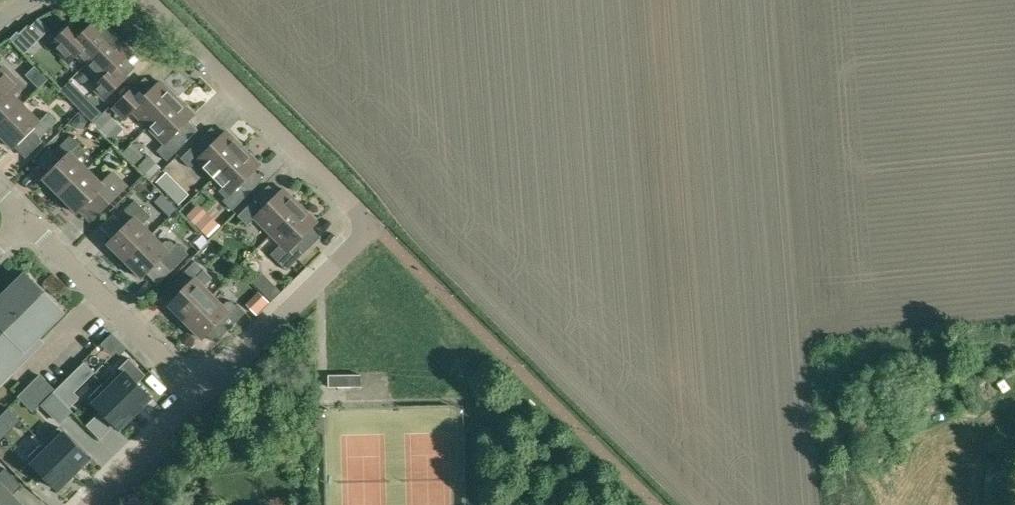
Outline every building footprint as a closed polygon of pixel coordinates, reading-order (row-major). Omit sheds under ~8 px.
[(72,26),(53,45),(70,62),(77,55),(86,64),(116,35),(99,18),(86,31),(77,21),(72,26)] [(11,39),(25,52),(32,45),(19,33),(17,31),(10,38),(11,39)] [(116,35),(86,64),(103,80),(95,88),(105,98),(124,79),(129,74),(119,65),(132,51),(116,35)] [(23,104),(14,95),(23,86),(4,66),(0,71),(0,127),(23,104)] [(134,89),(115,108),(125,118),(132,110),(149,127),(178,98),(161,81),(148,94),(139,84),(134,89)] [(178,98),(149,127),(165,143),(158,150),(168,160),(186,142),(179,134),(179,130),(195,114),(178,98)] [(0,127),(0,140),(8,147),(11,144),(14,148),(24,137),(35,149),(43,141),(41,138),(58,121),(49,112),(40,121),(23,104),(0,127)] [(200,139),(181,158),(191,167),(198,160),(215,176),(244,147),(227,130),(211,146),(207,146),(200,139)] [(62,161),(44,178),(48,181),(45,184),(57,199),(57,200),(88,169),(79,160),(87,151),(71,135),(53,153),(62,161)] [(244,147),(215,176),(224,186),(219,191),(226,198),(224,200),(233,210),(252,191),(244,184),(244,180),(261,164),(244,147)] [(88,169),(57,200),(58,200),(73,211),(75,209),(78,212),(82,209),(93,220),(104,209),(128,186),(113,172),(102,183),(88,169)] [(272,234),(301,205),(285,188),(268,204),(265,204),(257,197),(239,215),(248,225),(255,217),(272,234)] [(121,264),(152,234),(143,224),(152,216),(136,200),(118,217),(126,226),(109,243),(112,246),(110,249),(121,264)] [(301,205),(272,234),(281,243),(271,254),(288,270),(309,248),(302,241),(302,237),(318,221),(301,205)] [(210,214),(198,226),(211,238),(222,226),(210,214)] [(152,234),(121,264),(122,265),(122,264),(137,276),(140,274),(143,277),(160,260),(171,271),(189,254),(178,242),(176,244),(172,241),(166,240),(163,244),(152,234)] [(186,287),(169,304),(172,307),(170,309),(182,324),(182,325),(213,294),(204,286),(213,277),(205,269),(196,260),(178,278),(186,287)] [(29,349),(25,345),(62,308),(61,306),(59,309),(29,279),(31,276),(30,275),(0,305),(0,378),(29,349)] [(213,294),(182,325),(183,326),(183,325),(198,337),(200,335),(203,338),(221,321),(229,329),(247,312),(238,303),(236,305),(232,301),(226,301),(223,304),(213,294)] [(146,375),(129,358),(105,382),(135,413),(151,397),(138,383),(146,375)] [(21,394),(20,396),(34,410),(55,389),(41,375),(21,394)] [(329,375),(330,387),(362,387),(362,375),(329,375)] [(135,413),(105,382),(88,398),(119,429),(135,413)] [(54,392),(68,406),(77,397),(63,383),(54,392)] [(53,393),(42,405),(58,420),(69,409),(53,393)] [(0,417),(0,418),(5,424),(14,415),(8,409),(0,417)] [(74,474),(90,458),(59,427),(43,443),(74,474)] [(58,490),(65,483),(74,474),(43,443),(27,458),(43,475),(58,490)] [(12,496),(22,485),(5,468),(0,472),(0,504),(21,504),(12,496)]
